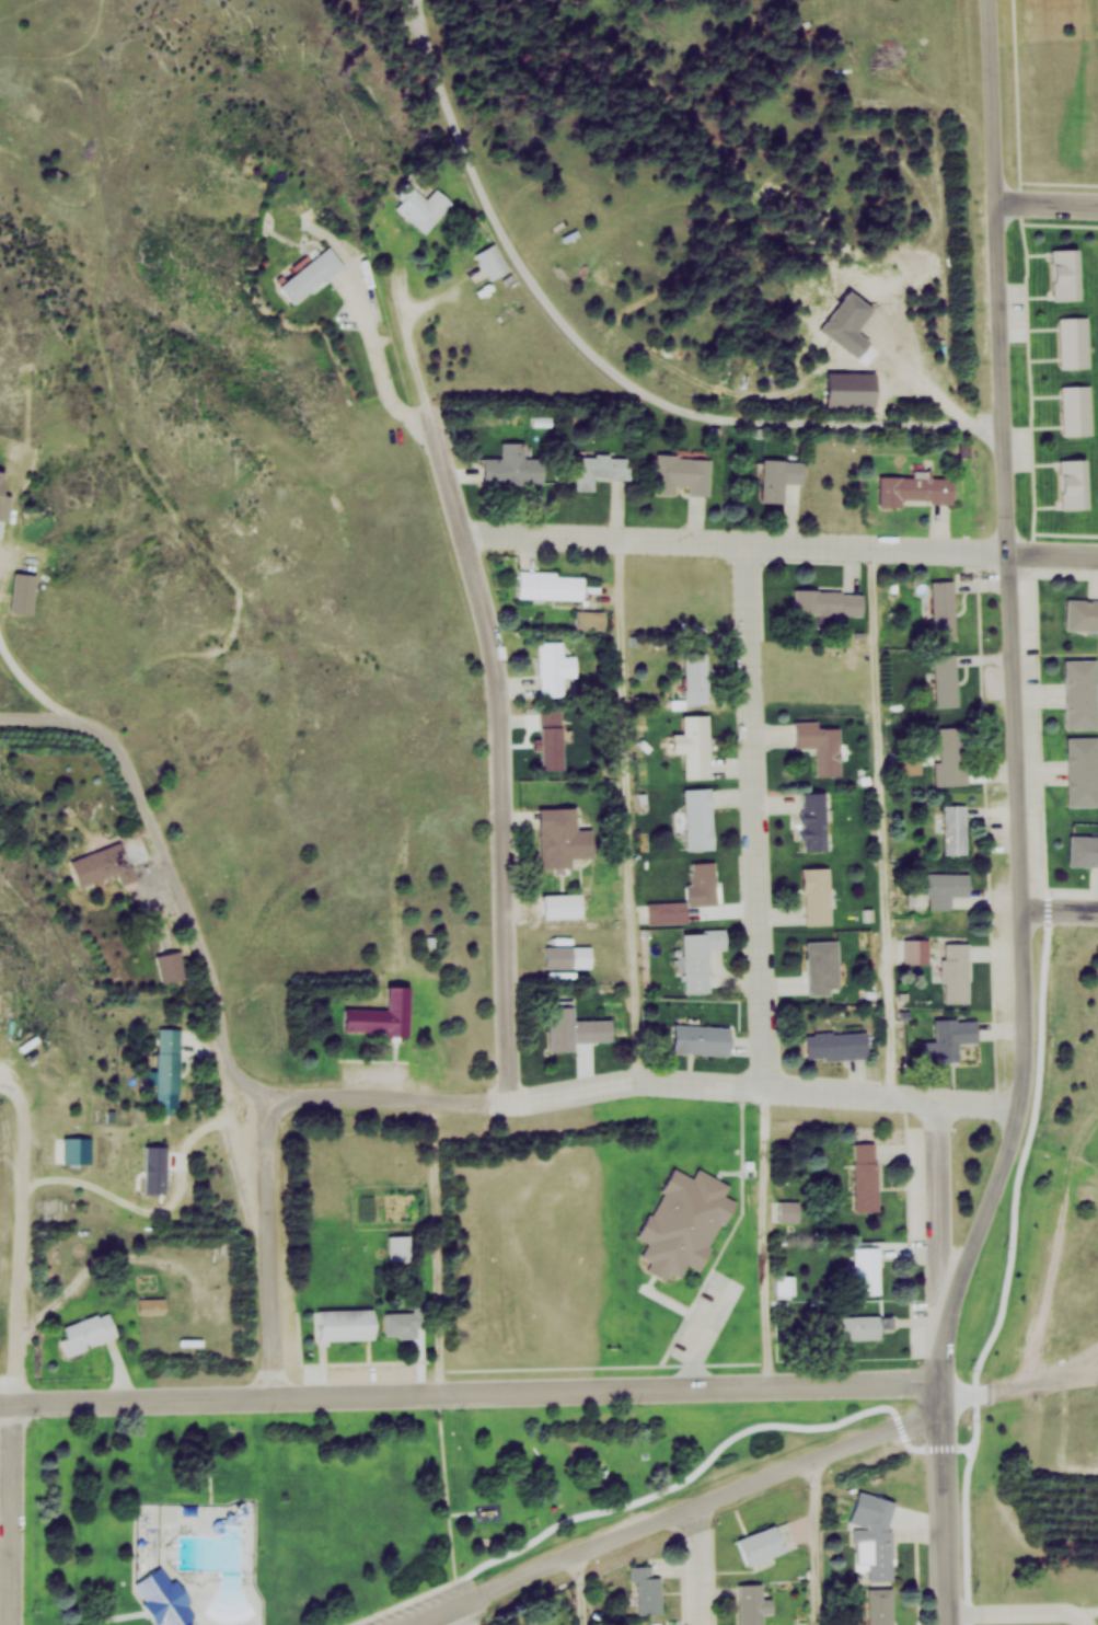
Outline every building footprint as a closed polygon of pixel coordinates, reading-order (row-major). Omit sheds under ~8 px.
[(391,205),(427,235),(453,203),(435,189),(426,200),(408,184),(391,205)] [(476,253),(490,280),(510,269),(496,243),(476,253)] [(286,307),(340,266),(325,246),(271,287),(286,307)] [(1074,250),(1049,250),(1049,300),(1074,300),(1074,250)] [(1059,318),(1060,368),(1088,368),(1088,318),(1059,318)] [(1062,435),(1090,435),(1090,385),(1062,385),(1062,435)] [(482,458),(481,483),(541,484),(542,457),(524,456),(524,441),(501,441),(501,458),(482,458)] [(631,479),(632,456),(573,454),(571,489),(593,491),(593,479),(631,479)] [(709,457),(655,456),(654,494),(674,495),(675,485),(686,486),(685,495),(708,496),(709,457)] [(759,503),(783,503),(783,483),(804,483),(805,460),(760,459),(759,503)] [(1083,460),(1056,460),(1056,509),(1083,509),(1083,460)] [(878,475),(878,506),(901,507),(901,502),(951,503),(951,477),(931,476),(931,471),(913,471),(913,476),(878,475)] [(517,596),(582,597),(582,569),(517,569),(517,596)] [(955,638),(955,580),(933,580),(933,638),(955,638)] [(864,590),(793,590),(793,614),(864,614),(864,590)] [(1097,631),(1097,599),(1066,598),(1065,630),(1097,631)] [(574,625),(603,625),(603,604),(574,604),(574,625)] [(536,633),(536,689),(564,689),(564,669),(574,669),(574,647),(560,647),(560,633),(536,633)] [(684,705),(708,703),(704,650),(680,653),(684,705)] [(1096,658),(1065,658),(1065,727),(1096,727),(1096,658)] [(936,705),(955,705),(955,675),(936,675),(936,705)] [(562,710),(538,710),(538,769),(562,769),(562,710)] [(708,714),(683,714),(683,776),(708,776),(708,714)] [(835,722),(814,722),(814,715),(788,715),(789,741),(811,741),(811,770),(836,770),(835,722)] [(967,784),(967,726),(936,726),(936,785),(967,784)] [(1097,735),(1066,735),(1066,806),(1097,806),(1097,735)] [(683,788),(685,850),(713,849),(710,787),(683,788)] [(825,792),(797,792),(798,850),(825,850),(825,792)] [(590,852),(590,825),(576,825),(575,803),(538,804),(539,863),(571,863),(571,853),(590,852)] [(967,854),(967,804),(943,804),(943,854),(967,854)] [(140,829),(67,860),(78,887),(115,872),(120,884),(137,876),(132,865),(152,856),(140,829)] [(1068,834),(1068,866),(1097,867),(1097,835),(1068,834)] [(692,861),(692,903),(716,903),(716,861),(692,861)] [(830,923),(829,866),(801,867),(801,923),(830,923)] [(969,872),(926,872),(926,908),(951,908),(951,894),(969,894),(969,872)] [(648,922),(687,922),(687,901),(648,901),(648,922)] [(709,948),(726,947),(725,929),(680,931),(683,992),(710,991),(709,948)] [(830,993),(830,987),(837,987),(837,938),(806,938),(806,993),(830,993)] [(543,964),(588,964),(588,940),(543,940),(543,964)] [(969,1002),(969,942),(941,942),(941,1002),(969,1002)] [(405,1028),(405,980),(382,980),(382,1003),(339,1003),(339,1027),(405,1028)] [(571,1038),(610,1037),(610,1015),(569,1016),(569,1000),(545,1001),(545,1047),(571,1047),(571,1038)] [(923,1040),(923,1061),(957,1060),(957,1041),(976,1041),(976,1016),(933,1017),(934,1040),(923,1040)] [(728,1025),(671,1024),(670,1052),(727,1054),(728,1025)] [(158,1027),(182,1028),(180,1093),(154,1092),(158,1027)] [(806,1059),(866,1058),(866,1030),(805,1032),(806,1059)] [(853,1210),(876,1210),(876,1142),(853,1142),(853,1210)] [(673,1167),(660,1191),(663,1192),(651,1215),(648,1213),(635,1236),(647,1243),(639,1257),(649,1263),(645,1270),(662,1280),(668,1271),(679,1278),(685,1265),(697,1271),(710,1247),(707,1245),(720,1222),(725,1224),(737,1202),(724,1196),(729,1185),(697,1167),(691,1178),(673,1167)] [(386,1257),(408,1257),(408,1231),(386,1231),(386,1257)] [(879,1247),(853,1247),(853,1294),(879,1294),(879,1247)] [(795,1276),(778,1276),(778,1296),(795,1296),(795,1276)] [(135,1298),(135,1313),(164,1313),(164,1298),(135,1298)] [(372,1337),(372,1306),(311,1306),(311,1337),(372,1337)] [(417,1307),(381,1307),(381,1332),(417,1332),(417,1307)] [(66,1355),(116,1338),(106,1310),(56,1326),(66,1355)] [(891,1315),(840,1315),(840,1339),(877,1339),(877,1326),(891,1326),(891,1315)] [(855,1569),(867,1572),(867,1580),(891,1580),(891,1515),(893,1506),(893,1500),(856,1490),(851,1511),(855,1569)] [(798,1547),(789,1520),(733,1537),(741,1565),(798,1547)] [(661,1614),(660,1575),(651,1576),(651,1565),(634,1566),(635,1615),(661,1614)] [(194,1616),(181,1624),(160,1624),(159,1623),(154,1624),(139,1603),(143,1600),(131,1584),(158,1566),(170,1581),(173,1579),(189,1602),(185,1604),(194,1616)] [(738,1624),(762,1624),(762,1582),(738,1583),(738,1624)] [(892,1587),(867,1587),(868,1624),(892,1624),(892,1587)]
